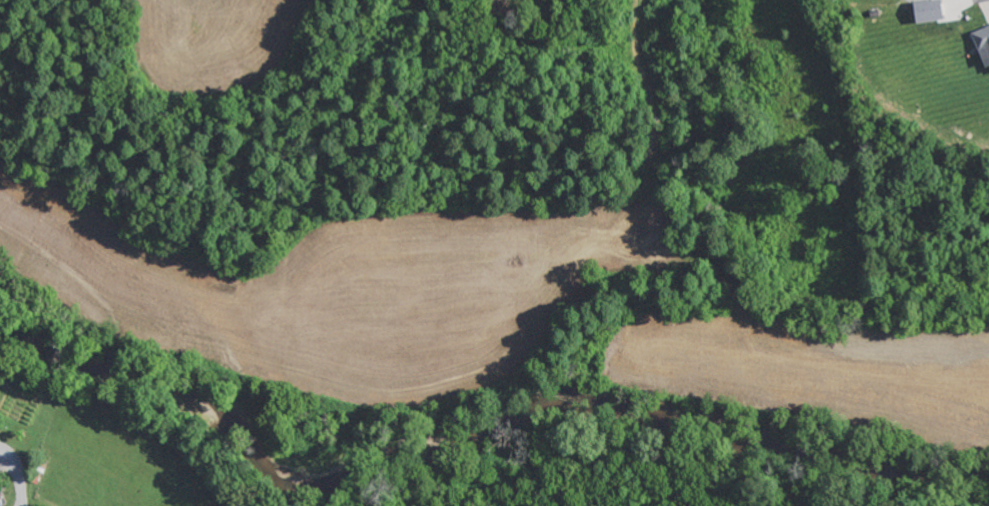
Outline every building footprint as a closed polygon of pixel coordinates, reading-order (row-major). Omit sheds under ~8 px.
[(915,24),(943,20),(940,0),(933,0),(912,3),(915,24)] [(971,32),(984,68),(988,66),(988,26),(971,32)]
